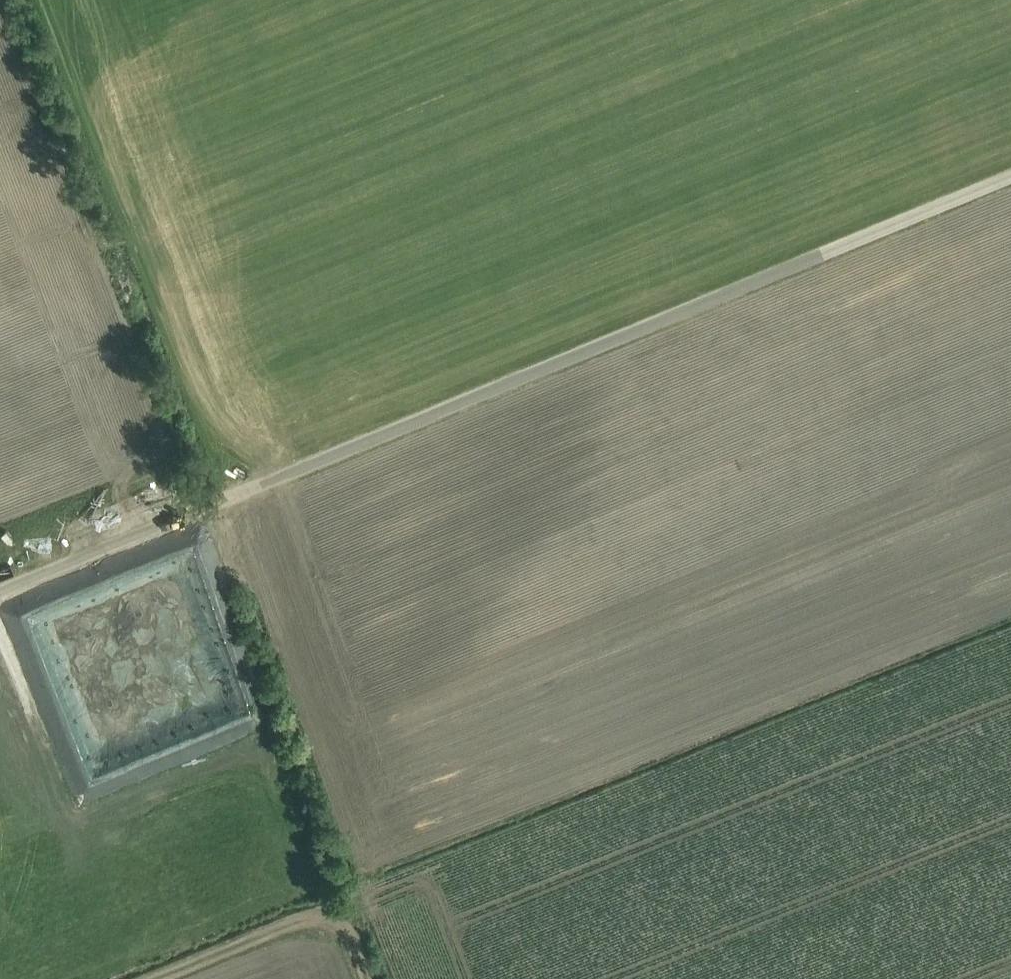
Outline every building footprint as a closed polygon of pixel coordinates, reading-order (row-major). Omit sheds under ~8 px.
[(45,541),(62,534),(58,524),(41,531),(45,541)]
